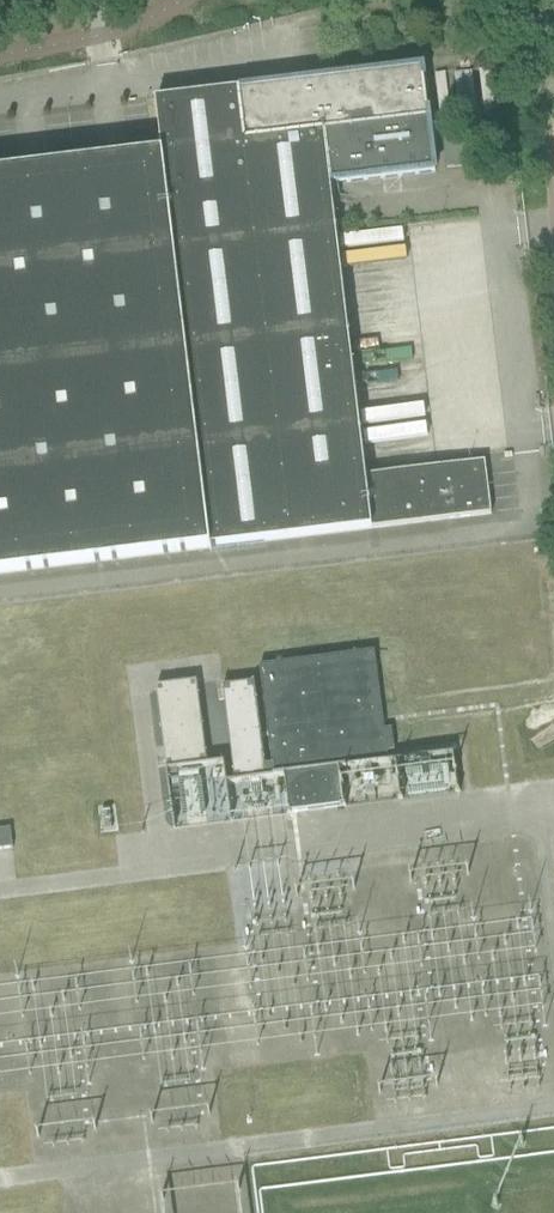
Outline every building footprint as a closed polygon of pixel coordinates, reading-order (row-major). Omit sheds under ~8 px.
[(491,515),(484,463),(365,477),(330,186),(435,173),(422,70),(155,102),(161,155),(0,174),(0,575),(491,515)] [(460,793),(460,792),(457,792),(452,754),(388,762),(387,754),(394,753),(391,730),(384,731),(374,653),(259,668),(271,767),(264,768),(254,683),(252,683),(252,684),(224,688),(224,687),(222,687),(234,783),(226,784),(231,822),(460,793)] [(231,822),(226,784),(224,764),(207,766),(196,683),(155,689),(173,830),(231,822)] [(0,831),(0,851),(12,849),(10,830),(0,831)]
